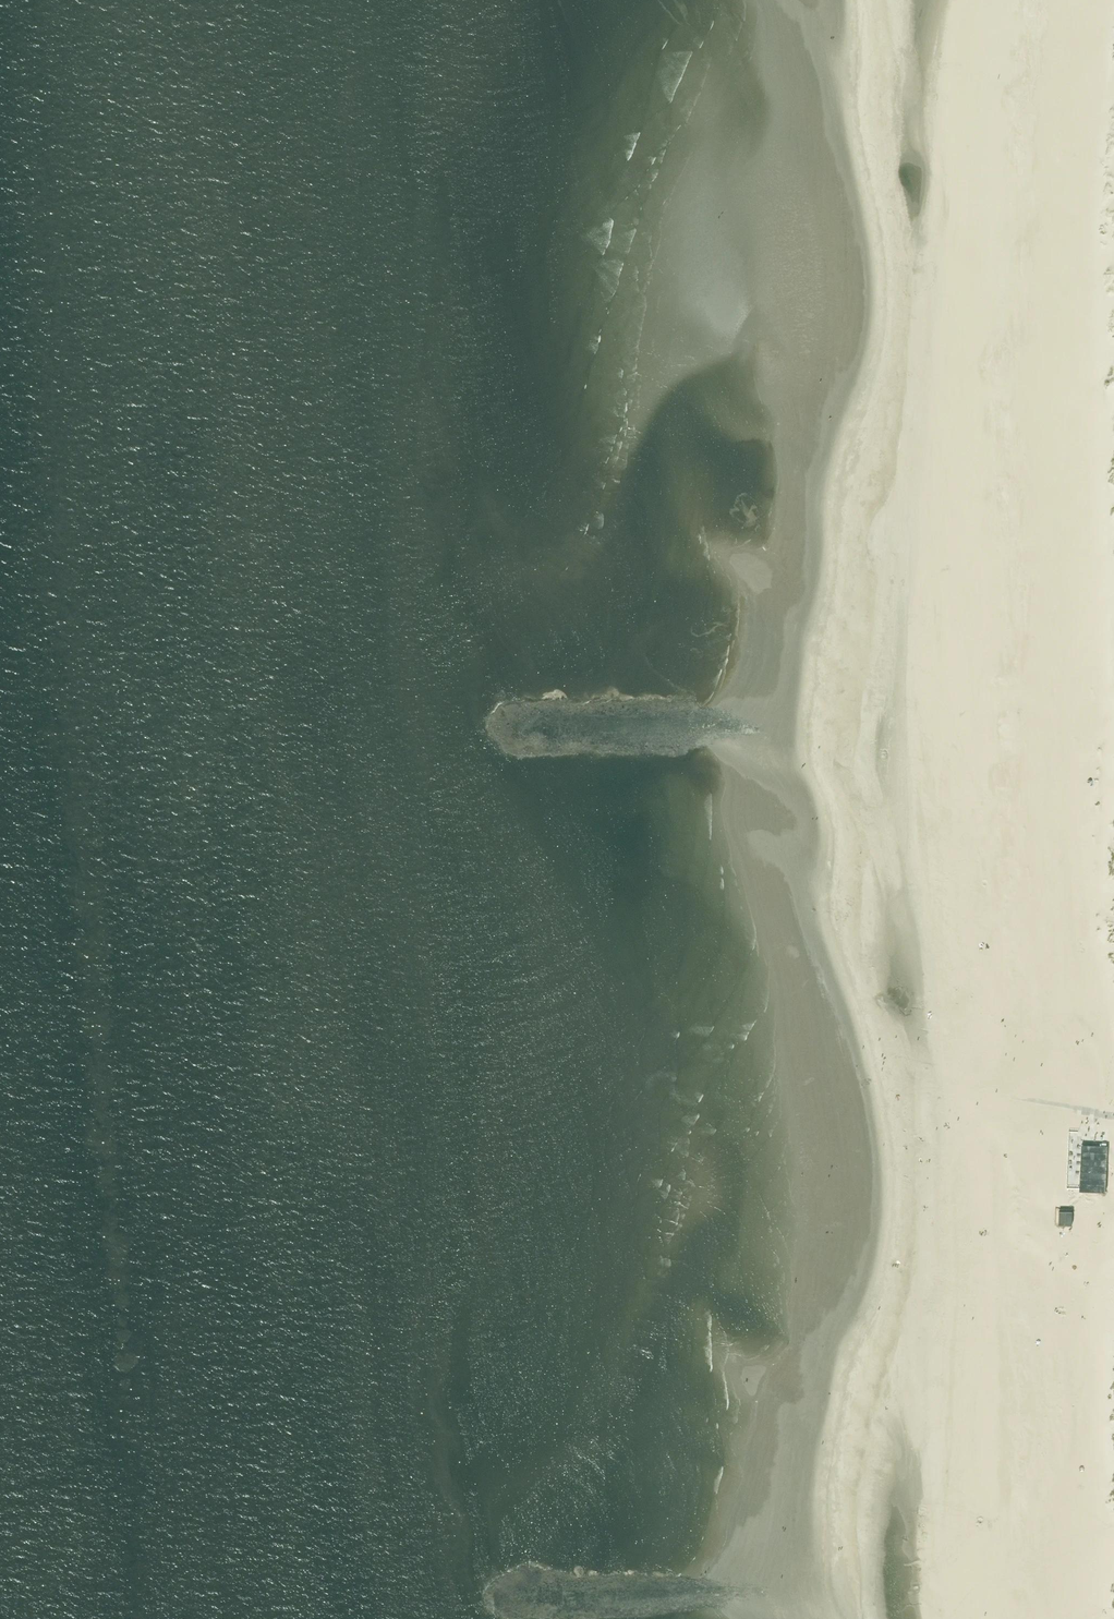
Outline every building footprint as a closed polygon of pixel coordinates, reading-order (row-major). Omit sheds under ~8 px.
[(1087,411),(1086,427),(1100,428),(1100,411),(1091,411),(1087,411)]
